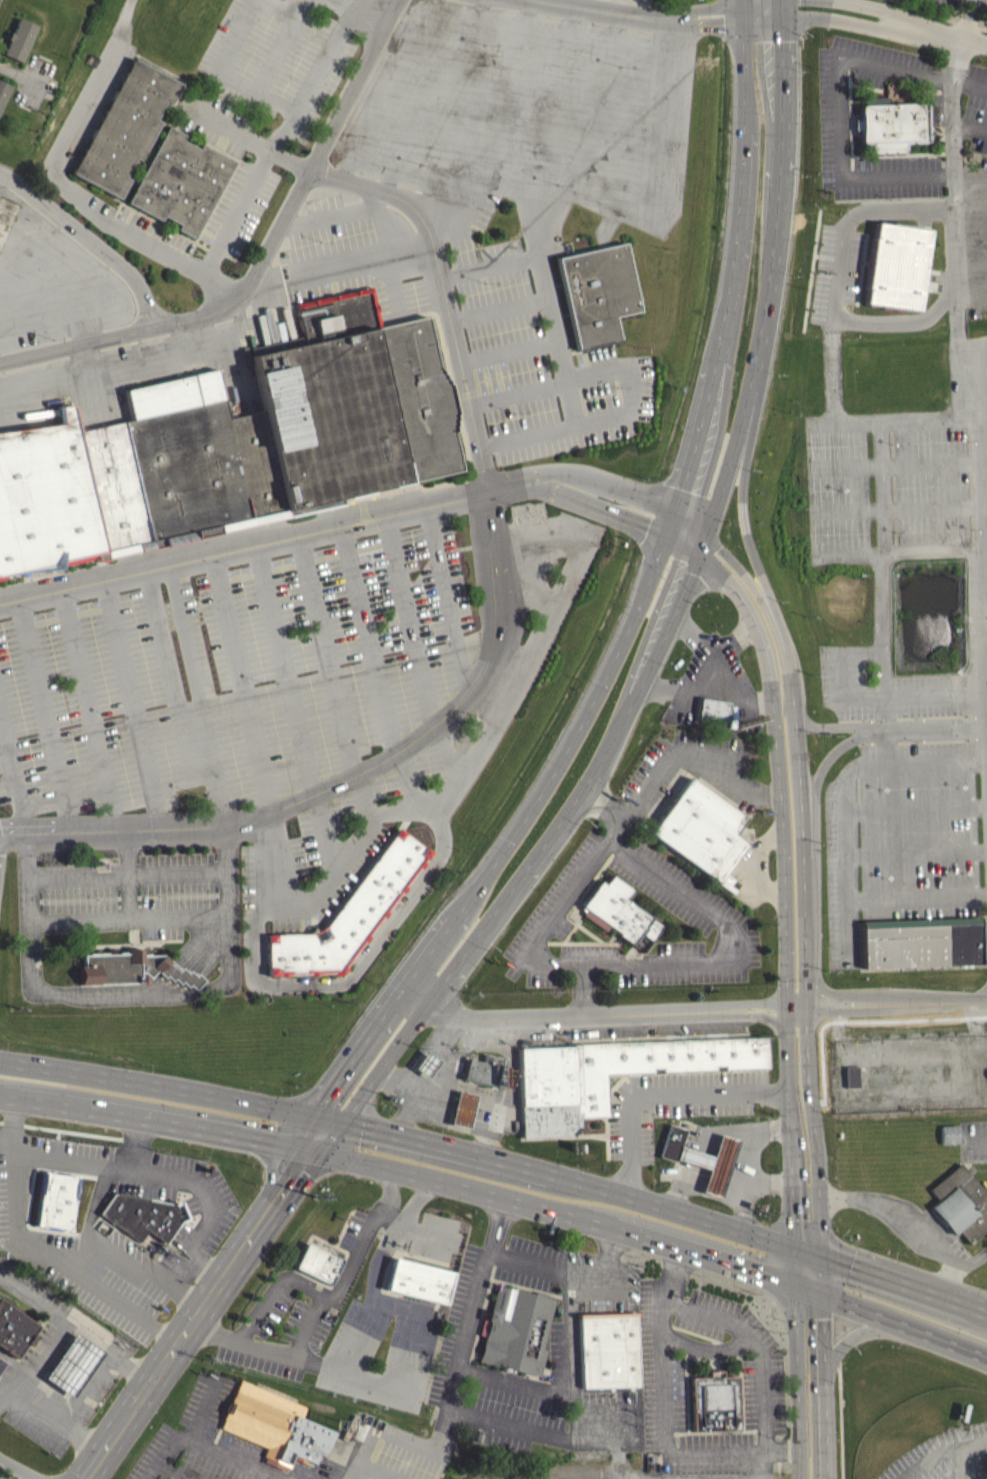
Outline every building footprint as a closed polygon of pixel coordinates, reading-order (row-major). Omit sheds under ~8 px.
[(34,27),(19,63),(1,55),(7,41),(5,40),(8,33),(10,33),(16,19),(34,27)] [(133,57),(73,172),(119,197),(130,179),(124,176),(135,156),(140,159),(160,121),(155,119),(166,99),(170,101),(180,82),(133,57)] [(9,86),(0,106),(0,82),(9,86)] [(853,119),(858,118),(858,105),(863,105),(862,97),(885,96),(885,104),(923,102),(923,105),(924,141),(903,142),(903,152),(859,153),(858,129),(853,130),(853,119)] [(937,110),(925,110),(926,131),(937,130),(937,110)] [(127,201),(161,219),(163,215),(181,223),(178,228),(194,237),(235,160),(202,142),(200,147),(182,139),(184,134),(168,125),(127,201)] [(874,219),(872,234),(870,234),(863,287),(865,287),(863,302),(877,304),(877,306),(904,309),(905,308),(918,310),(930,227),(916,225),(917,224),(887,220),(887,221),(874,219)] [(556,256),(626,242),(641,310),(615,316),(620,340),(577,350),(556,256)] [(305,342),(303,335),(296,302),(372,285),(380,325),(373,327),(305,342)] [(287,517),(345,503),(343,496),(360,492),(407,482),(461,470),(452,431),(453,431),(452,425),(454,424),(452,419),(454,418),(453,413),(455,412),(451,397),(448,382),(447,382),(446,377),(444,377),(443,372),(441,372),(440,367),(438,367),(426,315),(380,325),(373,327),(305,342),(303,335),(250,346),(251,354),(255,371),(261,409),(271,450),(287,517)] [(261,409),(271,450),(287,517),(178,542),(105,559),(77,430),(130,417),(124,388),(216,367),(227,415),(261,409)] [(71,404),(57,405),(61,423),(0,430),(0,578),(4,577),(3,574),(29,571),(54,568),(56,566),(95,558),(96,561),(105,559),(77,430),(71,404)] [(699,698),(728,701),(725,722),(697,719),(699,698)] [(689,779),(745,820),(734,836),(745,845),(718,884),(649,834),(689,779)] [(268,934),(312,932),(325,926),(398,828),(432,852),(346,967),(334,972),(269,974),(268,934)] [(610,873),(631,888),(624,898),(662,926),(642,952),(617,934),(619,931),(581,906),(599,881),(604,884),(610,873)] [(734,884),(724,877),(717,887),(726,894),(734,884)] [(865,966),(864,920),(982,915),(983,962),(865,966)] [(84,954),(84,965),(80,965),(80,983),(138,981),(138,976),(140,976),(140,971),(144,971),(150,977),(157,969),(163,976),(166,974),(169,977),(171,979),(174,977),(179,982),(182,980),(187,985),(189,983),(195,989),(203,979),(197,973),(195,975),(189,970),(187,972),(181,967),(179,969),(177,966),(163,953),(142,955),(142,948),(128,948),(128,953),(84,954)] [(517,1048),(764,1038),(765,1066),(604,1072),(606,1115),(580,1116),(580,1128),(572,1137),(521,1139),(517,1048)] [(466,1056),(461,1078),(495,1087),(503,1057),(485,1053),(483,1060),(466,1056)] [(846,1093),(859,1092),(858,1070),(845,1071),(846,1093)] [(467,1133),(476,1100),(456,1095),(448,1128),(467,1133)] [(685,1128),(669,1123),(659,1155),(674,1161),(675,1159),(680,1144),(685,1128)] [(940,1149),(957,1148),(957,1130),(940,1130),(940,1149)] [(680,1144),(712,1155),(719,1133),(738,1139),(719,1197),(700,1191),(707,1169),(675,1159),(680,1144)] [(960,1162),(986,1195),(986,1227),(968,1243),(958,1230),(952,1234),(929,1207),(938,1200),(928,1189),(960,1162)] [(29,1189),(30,1223),(41,1223),(41,1227),(64,1226),(64,1222),(78,1221),(77,1187),(29,1189)] [(112,1190),(97,1212),(138,1241),(146,1229),(164,1242),(179,1219),(185,1216),(177,1199),(172,1202),(112,1190)] [(301,1270),(329,1284),(341,1259),(306,1241),(293,1266),(301,1270)] [(453,1271),(445,1303),(385,1288),(393,1257),(453,1271)] [(497,1284),(491,1309),(488,1308),(485,1320),(488,1321),(478,1360),(540,1376),(546,1349),(541,1348),(554,1298),(497,1284)] [(16,1356),(26,1341),(29,1342),(31,1338),(34,1334),(32,1333),(38,1323),(0,1296),(0,1345),(16,1356)] [(579,1313),(581,1386),(638,1386),(636,1310),(579,1313)] [(74,1330),(102,1350),(71,1395),(43,1375),(74,1330)] [(690,1377),(691,1430),(738,1429),(736,1375),(720,1375),(720,1369),(706,1370),(706,1376),(690,1377)] [(305,1406),(301,1417),(336,1432),(326,1456),(319,1453),(315,1462),(293,1453),(288,1465),(285,1470),(264,1461),(266,1456),(263,1455),(267,1446),(222,1427),(242,1379),(305,1406)]
